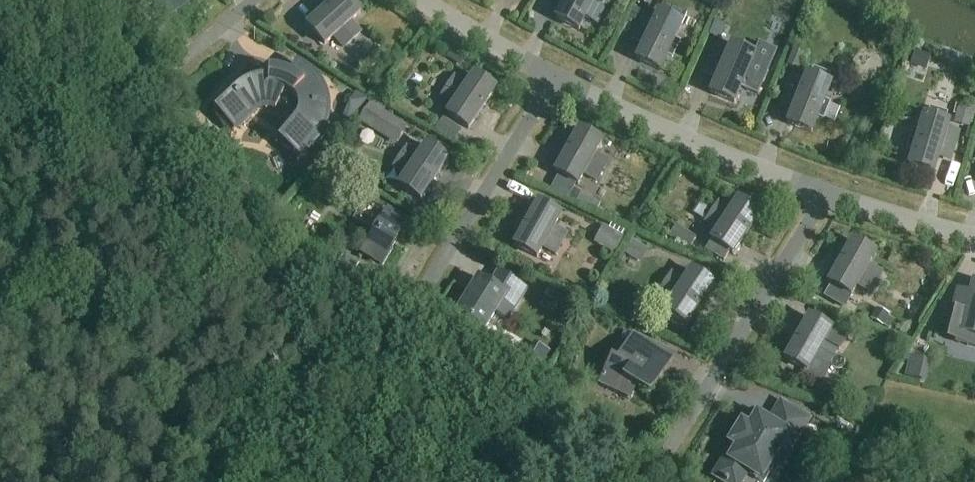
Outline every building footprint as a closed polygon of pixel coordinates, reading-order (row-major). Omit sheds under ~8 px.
[(169,15),(189,0),(157,0),(169,15)] [(324,46),(334,37),(343,48),(361,32),(351,22),(360,13),(348,0),(337,0),(307,26),(324,46)] [(556,19),(579,31),(587,15),(599,22),(611,0),(564,0),(566,1),(556,19)] [(634,36),(645,41),(636,60),(660,71),(667,55),(673,58),(680,43),(675,40),(682,24),(659,13),(656,19),(645,13),(634,36)] [(719,40),(726,27),(715,22),(709,36),(719,40)] [(717,47),(707,70),(719,75),(710,94),(734,104),(741,88),(747,90),(758,95),(771,63),(755,56),(731,46),(728,52),(717,47)] [(798,70),(804,55),(793,50),(787,66),(798,70)] [(275,145),(297,163),(316,141),(318,139),(319,136),(321,133),(322,131),(324,128),(325,125),(326,121),(326,118),(327,115),(327,112),(327,109),(326,106),(326,102),(325,99),(325,96),(323,93),(322,90),(321,87),(319,85),(317,82),(315,79),(313,77),(311,75),(308,73),(306,71),(303,69),(300,68),(297,66),(294,65),(289,76),(287,75),(284,74),(279,73),(272,72),(268,71),(268,80),(265,80),(261,80),(256,81),(254,82),(250,83),(247,84),(242,87),(238,90),(235,92),(211,115),(231,136),(252,116),(254,114),(256,112),(258,111),(260,110),(263,109),(265,109),(267,109),(269,109),(272,110),(275,111),(275,110),(278,111),(280,112),(283,115),(284,116),(285,118),(286,120),(287,122),(287,124),(287,126),(287,127),(287,129),(286,131),(285,133),(284,135),(275,145)] [(824,102),(831,86),(826,84),(830,75),(814,69),(811,78),(807,76),(804,82),(793,77),(783,100),(795,105),(788,124),(812,134),(818,117),(823,120),(830,104),(824,102)] [(454,105),(447,115),(468,130),(495,90),(474,75),(467,86),(455,78),(442,96),(454,105)] [(345,106),(346,107),(347,108),(350,109),(350,121),(368,101),(356,93),(353,98),(351,97),(350,97),(349,97),(347,97),(346,98),(345,99),(344,101),(344,103),(344,105),(345,106)] [(358,121),(375,133),(387,115),(370,104),(358,121)] [(954,125),(969,129),(974,109),(959,105),(954,125)] [(949,124),(944,123),(947,114),(931,109),(928,118),(924,117),(919,133),(913,132),(908,148),(914,149),(909,166),(934,174),(940,154),(952,158),(959,133),(947,130),(949,124)] [(453,143),(462,131),(443,118),(434,131),(453,143)] [(555,173),(578,185),(584,174),(597,181),(608,161),(595,154),(601,143),(579,131),(555,173)] [(394,167),(406,175),(399,186),(420,200),(447,160),(426,146),(419,156),(407,148),(394,167)] [(577,202),(597,211),(601,205),(581,194),(577,202)] [(362,253),(382,266),(407,225),(365,199),(353,219),(374,233),(362,253)] [(706,249),(724,262),(729,253),(733,255),(759,215),(738,201),(731,211),(719,203),(706,223),(718,231),(706,249)] [(514,246),(537,258),(543,248),(555,255),(567,235),(554,228),(560,216),(538,204),(514,246)] [(594,244),(607,251),(616,234),(603,227),(594,244)] [(689,249),(696,239),(679,228),(672,238),(689,249)] [(624,254),(640,265),(648,251),(632,241),(624,254)] [(826,297),(844,308),(857,285),(870,292),(881,273),(869,265),(875,254),(853,242),(829,284),(832,286),(826,297)] [(336,268),(352,278),(359,265),(344,256),(336,268)] [(665,311),(686,326),(713,285),(691,271),(684,282),(672,274),(660,293),(672,301),(665,311)] [(490,286),(479,280),(480,279),(478,278),(456,315),(484,332),(496,312),(508,320),(527,289),(499,272),(490,286)] [(955,301),(949,325),(952,326),(951,331),(960,333),(960,334),(969,337),(967,346),(974,348),(974,285),(973,284),(969,297),(960,295),(958,302),(955,301)] [(883,325),(888,316),(877,310),(872,319),(883,325)] [(830,330),(809,318),(785,360),(806,372),(805,375),(820,384),(829,369),(827,368),(837,350),(839,351),(848,336),(832,327),(830,330)] [(599,384),(630,399),(635,388),(649,397),(657,384),(654,382),(664,366),(628,343),(617,361),(611,358),(599,384)] [(924,361),(912,358),(908,377),(919,380),(924,361)] [(724,481),(740,481),(747,470),(761,479),(783,442),(791,447),(807,421),(787,408),(775,428),(757,417),(750,430),(742,425),(731,443),(739,448),(732,459),(728,457),(716,476),(724,481)]
